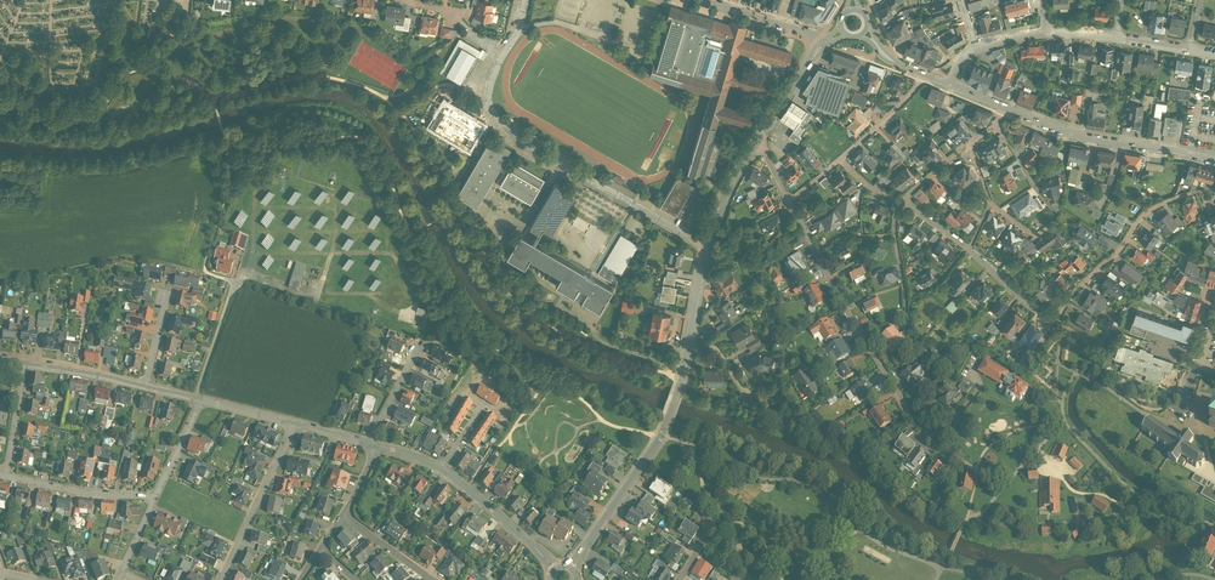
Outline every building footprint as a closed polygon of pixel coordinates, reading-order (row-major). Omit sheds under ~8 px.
[(214,0),(213,0),(213,7),(230,8),(231,0),(214,0)] [(357,9),(372,11),(373,7),(374,0),(358,0),(357,9)] [(533,9),(563,18),(564,15),(568,0),(535,0),(533,9)] [(564,15),(569,16),(574,0),(568,0),(564,15)] [(791,14),(798,16),(802,2),(816,6),(819,3),(818,2),(815,0),(795,0),(791,14)] [(816,6),(823,9),(819,22),(828,21),(839,4),(835,0),(833,0),(826,5),(823,1),(819,3),(816,6)] [(887,2),(888,5),(889,5),(892,10),(902,1),(901,0),(889,0),(887,2)] [(968,3),(971,12),(981,9),(981,7),(979,0),(978,0),(968,3)] [(1004,2),(1009,17),(1015,16),(1015,17),(1026,14),(1026,12),(1032,11),(1028,0),(1011,0),(1004,2)] [(487,2),(486,1),(484,1),(483,1),(482,2),(479,1),(478,4),(477,9),(478,9),(476,16),(476,17),(482,18),(483,18),(483,20),(485,20),(486,21),(487,21),(488,20),(491,20),(494,12),(491,12),(493,4),(487,3),(487,2)] [(816,6),(802,2),(798,16),(819,22),(823,9),(816,6)] [(953,2),(943,5),(943,2),(934,5),(938,19),(956,13),(953,2)] [(405,8),(388,5),(386,18),(398,20),(398,22),(400,22),(402,23),(404,16),(405,8)] [(888,5),(877,11),(882,21),(894,14),(892,10),(889,5),(888,5)] [(729,24),(670,6),(667,14),(672,16),(656,67),(652,66),(650,73),(649,74),(711,93),(703,122),(702,122),(701,127),(692,156),(691,156),(692,156),(691,158),(688,171),(699,174),(701,168),(713,172),(716,163),(714,162),(715,158),(720,141),(712,138),(714,130),(719,116),(749,125),(753,113),(722,104),(729,83),(769,95),(773,82),(733,70),(739,50),(788,65),(792,52),(742,38),(743,34),(746,35),(749,28),(746,28),(746,26),(730,21),(729,24)] [(379,8),(373,7),(372,11),(371,16),(377,18),(379,8)] [(911,8),(904,10),(908,18),(915,14),(911,8)] [(1109,9),(1096,8),(1095,18),(1103,19),(1103,20),(1107,20),(1107,19),(1108,19),(1109,9)] [(993,22),(990,13),(983,15),(983,14),(982,14),(983,15),(979,16),(984,35),(1003,30),(1000,20),(993,22)] [(1163,15),(1151,13),(1149,28),(1161,30),(1163,15)] [(652,66),(656,67),(672,16),(667,14),(651,66),(652,66)] [(1185,19),(1175,17),(1175,16),(1173,15),(1172,15),(1171,22),(1169,30),(1183,32),(1185,19)] [(410,17),(404,16),(402,23),(400,22),(399,27),(408,29),(410,17)] [(432,16),(429,16),(429,17),(423,16),(420,30),(428,31),(436,32),(439,18),(432,17),(432,16)] [(482,18),(476,17),(476,16),(475,16),(471,22),(479,28),(482,18)] [(904,19),(894,24),(895,26),(887,30),(894,43),(912,34),(904,19)] [(1205,23),(1202,35),(1209,37),(1209,36),(1214,37),(1214,26),(1205,23)] [(961,31),(959,25),(954,27),(956,34),(953,36),(958,45),(966,40),(961,31)] [(451,29),(442,27),(441,35),(450,37),(451,29)] [(922,27),(915,30),(919,37),(920,36),(926,33),(922,27)] [(926,33),(920,36),(926,44),(927,43),(931,38),(926,33)] [(938,36),(932,39),(935,42),(937,45),(942,42),(938,36)] [(953,36),(945,40),(950,50),(958,46),(958,45),(953,36)] [(481,51),(460,39),(440,73),(447,76),(448,75),(461,82),(476,56),(477,57),(481,51)] [(1065,43),(1052,43),(1052,54),(1057,54),(1065,54),(1065,43)] [(919,47),(912,44),(910,47),(907,46),(903,54),(917,60),(922,49),(919,48),(919,47)] [(927,46),(924,45),(922,49),(917,60),(917,61),(931,67),(936,58),(939,51),(936,50),(933,48),(932,48),(927,46)] [(1044,45),(1027,46),(1027,48),(1024,48),(1022,48),(1022,57),(1022,59),(1023,58),(1023,59),(1027,59),(1027,58),(1028,58),(1028,56),(1037,56),(1043,55),(1044,55),(1044,51),(1046,51),(1045,48),(1044,49),(1044,45)] [(1093,47),(1080,45),(1078,56),(1092,58),(1093,47)] [(1024,47),(1016,47),(1018,57),(1022,57),(1022,48),(1024,48),(1024,47)] [(1113,49),(1103,47),(1101,60),(1106,60),(1111,61),(1113,49)] [(1003,55),(999,49),(992,51),(999,58),(1003,55)] [(847,55),(847,56),(834,51),(830,62),(843,67),(841,72),(854,77),(860,60),(857,59),(848,56),(847,55)] [(1131,53),(1119,51),(1116,67),(1129,69),(1131,53)] [(1154,56),(1140,53),(1137,67),(1144,68),(1144,66),(1152,67),(1152,68),(1153,62),(1154,56)] [(1000,61),(993,63),(998,68),(1000,69),(1002,63),(1000,60),(1000,61)] [(1016,64),(1007,60),(1005,64),(1001,74),(1010,78),(1014,68),(1016,68),(1016,64)] [(1193,62),(1178,60),(1176,72),(1191,74),(1193,62)] [(1159,63),(1153,62),(1152,68),(1152,67),(1151,71),(1158,72),(1159,63)] [(871,63),(869,69),(881,74),(882,74),(884,68),(871,63)] [(1213,67),(1199,64),(1196,84),(1199,84),(1198,87),(1206,88),(1207,85),(1209,86),(1213,67)] [(987,69),(981,67),(981,66),(981,67),(978,65),(977,65),(977,66),(975,65),(968,81),(986,88),(993,72),(991,72),(992,71),(991,70),(991,71),(988,69),(987,69)] [(845,76),(820,67),(804,90),(808,93),(808,94),(809,94),(807,101),(808,101),(814,104),(817,105),(818,105),(817,105),(840,113),(851,81),(844,79),(845,76)] [(881,74),(869,69),(865,80),(867,80),(863,89),(870,91),(873,82),(876,83),(878,79),(879,79),(881,74)] [(1010,78),(1001,74),(998,81),(994,91),(1006,97),(1011,86),(1008,84),(1010,78)] [(907,81),(897,77),(896,79),(894,78),(891,86),(893,87),(892,89),(894,90),(902,93),(907,81)] [(1023,80),(1019,78),(1015,87),(1020,89),(1023,80)] [(946,93),(932,87),(927,99),(941,104),(946,93)] [(1191,90),(1170,87),(1168,98),(1188,100),(1190,100),(1191,90)] [(1100,90),(1087,88),(1085,95),(1093,96),(1092,100),(1098,101),(1100,92),(1100,90)] [(902,93),(894,90),(892,96),(899,99),(902,93)] [(1037,95),(1022,90),(1020,96),(1018,96),(1016,101),(1032,107),(1037,95)] [(868,96),(855,91),(852,101),(865,106),(868,96)] [(1082,94),(1073,93),(1071,104),(1080,105),(1082,94)] [(1154,96),(1145,94),(1143,106),(1143,109),(1148,110),(1149,102),(1153,102),(1154,96)] [(1069,98),(1057,96),(1056,101),(1054,100),(1053,106),(1055,107),(1055,111),(1067,113),(1069,98)] [(426,125),(469,150),(470,148),(485,122),(443,97),(426,125)] [(1092,100),(1091,100),(1089,115),(1096,116),(1098,101),(1092,100)] [(814,115),(794,101),(782,120),(795,128),(790,136),(799,142),(802,137),(800,136),(801,135),(800,135),(805,128),(806,128),(805,128),(813,115),(814,115)] [(1167,104),(1156,103),(1154,118),(1161,119),(1162,110),(1166,111),(1167,104)] [(1143,106),(1133,105),(1132,111),(1130,110),(1128,122),(1131,123),(1131,122),(1140,124),(1143,109),(1143,106)] [(870,106),(864,112),(870,117),(875,112),(870,106)] [(991,112),(977,106),(974,113),(972,118),(987,124),(988,123),(989,120),(989,119),(991,112)] [(862,114),(856,108),(850,114),(854,118),(852,119),(853,120),(854,119),(856,121),(849,127),(856,134),(869,121),(868,119),(862,114)] [(950,113),(939,108),(935,117),(947,121),(950,113)] [(974,113),(969,111),(964,116),(969,123),(970,124),(972,118),(974,113)] [(964,116),(963,115),(955,120),(961,128),(963,127),(969,123),(964,116)] [(1089,115),(1088,115),(1087,126),(1103,129),(1105,117),(1096,116),(1089,115)] [(1182,119),(1166,116),(1163,134),(1179,137),(1182,119)] [(1154,118),(1151,117),(1149,127),(1151,127),(1150,132),(1159,134),(1161,119),(1154,118)] [(913,134),(901,120),(889,131),(896,140),(903,133),(908,139),(913,134)] [(1031,129),(1015,122),(1012,130),(1017,132),(1018,131),(1022,132),(1019,139),(1018,138),(1015,143),(1024,146),(1031,129)] [(835,125),(826,132),(829,137),(830,136),(835,143),(830,147),(834,152),(839,148),(848,141),(835,125)] [(961,128),(953,134),(959,141),(968,134),(963,127),(961,128)] [(1046,136),(1034,131),(1029,142),(1042,147),(1046,136)] [(953,134),(949,137),(955,145),(960,142),(959,141),(953,134)] [(1060,143),(1049,139),(1050,137),(1046,136),(1042,147),(1040,150),(1047,153),(1046,155),(1050,157),(1051,155),(1055,156),(1058,150),(1060,143)] [(937,143),(932,138),(927,142),(929,144),(932,147),(937,143)] [(1007,151),(1000,138),(991,142),(993,146),(990,148),(989,146),(981,150),(984,156),(987,162),(996,157),(994,155),(997,153),(998,156),(1007,151)] [(538,231),(532,241),(520,234),(507,256),(524,267),(530,259),(560,276),(556,285),(578,298),(599,311),(613,289),(591,275),(586,273),(569,263),(566,261),(561,258),(552,253),(535,243),(544,228),(552,232),(556,225),(558,222),(559,221),(572,198),(564,193),(564,194),(561,193),(564,188),(556,183),(551,191),(546,188),(541,186),(545,180),(514,162),(509,170),(501,165),(510,150),(511,148),(503,144),(500,148),(497,146),(497,145),(489,141),(481,155),(459,193),(466,197),(465,200),(477,207),(499,169),(507,174),(500,185),(530,204),(532,201),(542,206),(530,226),(538,231)] [(925,148),(916,155),(917,156),(914,159),(919,165),(922,162),(923,164),(931,157),(937,153),(936,152),(932,147),(929,144),(925,148)] [(1090,148),(1071,144),(1069,157),(1077,159),(1087,161),(1088,155),(1090,148)] [(895,149),(891,145),(886,150),(889,154),(884,159),(890,166),(896,161),(898,162),(903,156),(899,151),(897,153),(894,150),(895,149)] [(807,146),(797,153),(801,157),(803,156),(809,164),(812,162),(817,158),(816,158),(807,146)] [(863,148),(852,159),(860,167),(865,162),(871,168),(877,163),(870,156),(863,148)] [(907,148),(903,151),(908,157),(912,153),(907,148)] [(827,157),(821,149),(817,152),(823,160),(827,157)] [(903,151),(901,149),(899,151),(903,156),(905,159),(908,157),(903,151)] [(1034,149),(1024,159),(1030,170),(1042,158),(1034,149)] [(1066,153),(1058,150),(1055,156),(1054,158),(1064,162),(1066,153)] [(1106,152),(1098,151),(1096,162),(1097,162),(1102,162),(1105,163),(1106,152)] [(937,152),(936,152),(937,153),(931,157),(936,163),(941,159),(941,158),(941,157),(942,156),(941,156),(942,156),(939,152),(938,152),(937,152)] [(1116,154),(1106,152),(1105,163),(1109,164),(1114,164),(1116,154)] [(1145,156),(1125,153),(1123,165),(1134,167),(1132,178),(1139,179),(1145,156)] [(782,161),(786,166),(786,165),(791,161),(794,159),(790,154),(782,161)] [(879,160),(873,154),(870,156),(877,163),(879,160)] [(817,158),(812,162),(817,168),(822,163),(817,157),(816,158),(817,158)] [(1077,159),(1069,157),(1066,167),(1072,169),(1074,169),(1075,167),(1075,164),(1076,164),(1077,159)] [(1164,165),(1147,162),(1146,169),(1163,172),(1164,165)] [(789,168),(784,172),(791,181),(801,173),(794,164),(789,168)] [(1186,175),(1184,182),(1185,182),(1192,185),(1193,183),(1198,166),(1190,164),(1186,175)] [(965,166),(955,173),(957,177),(954,179),(958,184),(961,181),(964,185),(976,175),(970,168),(967,169),(965,166)] [(1021,166),(1016,168),(1019,178),(1026,176),(1021,166)] [(1193,183),(1198,185),(1200,180),(1198,179),(1199,177),(1212,181),(1214,173),(1214,171),(1214,170),(1199,166),(1198,166),(1193,183)] [(907,167),(894,177),(902,188),(916,177),(907,167)] [(1074,169),(1072,169),(1072,171),(1071,171),(1069,180),(1076,181),(1079,182),(1079,180),(1081,173),(1079,173),(1080,168),(1075,167),(1074,169)] [(765,174),(753,168),(748,177),(746,181),(751,184),(751,183),(750,183),(752,179),(760,184),(763,186),(768,177),(765,175),(765,174)] [(883,170),(877,175),(880,179),(882,177),(887,174),(883,170)] [(887,174),(882,177),(887,183),(893,179),(891,176),(893,174),(890,171),(887,174)] [(841,172),(838,175),(837,173),(830,179),(832,182),(833,181),(838,187),(841,185),(848,179),(847,179),(841,172)] [(1010,172),(1000,176),(1005,189),(1010,187),(1010,188),(1017,186),(1014,179),(1013,180),(1010,172)] [(624,180),(615,175),(614,178),(613,179),(622,184),(622,183),(624,180)] [(1055,176),(1041,180),(1044,191),(1046,190),(1047,191),(1048,195),(1060,192),(1058,188),(1059,187),(1061,186),(1059,177),(1058,175),(1055,176)] [(704,191),(678,176),(660,206),(685,221),(686,221),(704,191)] [(847,179),(848,179),(841,185),(847,192),(848,191),(852,188),(856,185),(852,180),(849,178),(847,179)] [(1079,180),(1079,182),(1076,181),(1075,186),(1083,188),(1085,181),(1079,180)] [(939,187),(935,182),(927,189),(935,198),(937,197),(939,200),(944,196),(942,193),(944,191),(940,186),(939,187)] [(755,187),(747,191),(750,197),(757,193),(758,193),(755,187)] [(1094,195),(1078,191),(1075,202),(1085,205),(1085,206),(1091,208),(1092,205),(1094,195)] [(750,197),(749,197),(751,202),(754,201),(759,198),(759,197),(757,193),(750,197)] [(759,197),(759,198),(754,201),(756,206),(762,203),(765,209),(773,205),(768,193),(759,197)] [(958,199),(952,193),(949,197),(954,202),(958,199)] [(1030,193),(1021,199),(1021,200),(1017,202),(1012,205),(1019,215),(1023,212),(1024,213),(1025,214),(1026,215),(1028,214),(1029,214),(1030,213),(1030,212),(1030,211),(1030,209),(1029,208),(1036,203),(1034,199),(1030,193)] [(1044,207),(1037,197),(1034,199),(1036,203),(1040,209),(1044,207)] [(958,199),(954,202),(955,202),(951,206),(954,208),(956,206),(959,209),(963,203),(958,199)] [(834,211),(823,218),(830,228),(841,221),(840,219),(843,217),(845,219),(845,218),(846,220),(850,217),(849,216),(856,211),(848,200),(837,207),(838,210),(835,212),(834,211)] [(883,204),(878,202),(874,200),(872,204),(876,206),(875,209),(880,211),(877,218),(876,219),(883,222),(889,206),(883,203),(883,204)] [(1194,200),(1188,201),(1187,201),(1184,202),(1182,203),(1186,217),(1189,217),(1190,219),(1195,217),(1194,212),(1197,211),(1194,200)] [(1056,201),(1050,204),(1057,211),(1060,207),(1059,207),(1058,205),(1059,205),(1056,201)] [(1103,212),(1092,207),(1092,210),(1094,210),(1092,215),(1099,219),(1103,212)] [(962,210),(957,215),(952,211),(947,218),(955,225),(959,221),(965,225),(965,226),(969,221),(972,218),(962,210)] [(995,215),(991,211),(987,219),(990,221),(994,217),(995,215)] [(1117,212),(1115,216),(1124,221),(1126,217),(1117,212)] [(1109,213),(1103,225),(1112,230),(1111,232),(1117,235),(1119,230),(1118,230),(1121,224),(1122,224),(1124,221),(1115,216),(1109,213)] [(1173,219),(1168,213),(1158,220),(1160,223),(1159,224),(1161,226),(1164,227),(1167,232),(1177,225),(1173,219)] [(777,214),(761,224),(764,229),(767,227),(770,232),(775,229),(779,235),(788,229),(784,222),(782,223),(777,214)] [(1212,217),(1211,216),(1204,219),(1206,223),(1204,223),(1203,224),(1207,233),(1208,234),(1214,231),(1214,215),(1212,217)] [(1183,223),(1178,216),(1173,219),(1177,225),(1178,227),(1183,223)] [(994,217),(990,221),(986,228),(989,230),(987,233),(991,236),(993,233),(997,236),(1005,225),(994,217)] [(814,223),(819,231),(825,226),(820,219),(814,223)] [(969,221),(965,226),(965,225),(963,228),(968,232),(974,225),(969,221)] [(919,226),(914,223),(908,232),(915,237),(910,244),(916,248),(921,241),(920,241),(926,232),(918,227),(919,226)] [(1093,233),(1081,225),(1078,230),(1080,232),(1077,236),(1083,241),(1082,242),(1085,244),(1088,244),(1092,247),(1096,241),(1092,238),(1091,238),(1091,236),(1093,233)] [(1058,228),(1036,244),(1038,248),(1041,246),(1043,249),(1055,241),(1059,246),(1067,240),(1064,236),(1064,235),(1063,235),(1058,228)] [(1023,237),(1011,229),(1002,241),(1006,243),(1005,245),(1009,248),(1011,247),(1014,249),(1019,242),(1023,238),(1023,237)] [(1163,236),(1155,229),(1153,233),(1159,237),(1158,239),(1161,240),(1163,236)] [(1153,233),(1148,230),(1141,240),(1151,248),(1158,239),(1159,237),(1153,233)] [(932,231),(928,237),(932,240),(936,234),(932,231)] [(1111,238),(1101,233),(1098,239),(1107,245),(1111,238)] [(231,246),(244,250),(248,238),(235,234),(231,246)] [(639,245),(621,234),(598,273),(616,284),(639,245)] [(1024,236),(1023,237),(1023,238),(1019,242),(1024,246),(1028,242),(1030,240),(1024,236)] [(1083,241),(1077,236),(1075,240),(1079,245),(1081,245),(1082,242),(1083,241)] [(845,238),(840,241),(841,243),(835,246),(840,255),(842,258),(845,256),(844,253),(851,250),(845,238)] [(942,239),(934,251),(947,261),(954,251),(946,245),(948,244),(942,239)] [(800,240),(791,245),(795,251),(803,246),(800,240)] [(1032,240),(1024,247),(1030,255),(1037,249),(1036,249),(1038,248),(1036,244),(1035,244),(1032,240)] [(1210,242),(1205,250),(1205,252),(1207,253),(1207,255),(1208,255),(1210,255),(1214,258),(1214,259),(1214,247),(1210,242)] [(231,252),(218,248),(215,260),(220,261),(217,269),(230,273),(233,262),(228,260),(231,252)] [(678,249),(676,248),(676,249),(672,248),(670,254),(672,255),(670,265),(668,264),(668,265),(680,267),(684,251),(678,249)] [(1021,249),(1015,255),(1017,258),(1024,253),(1021,249)] [(1146,256),(1137,249),(1131,257),(1142,265),(1147,257),(1146,256)] [(798,252),(788,257),(789,259),(786,261),(788,264),(789,265),(792,264),(795,270),(805,265),(804,262),(803,262),(798,252)] [(1154,256),(1149,252),(1146,256),(1147,257),(1152,260),(1154,256)] [(1076,253),(1070,258),(1073,261),(1078,256),(1077,254),(1076,253)] [(1025,256),(1019,260),(1025,267),(1028,264),(1026,262),(1028,260),(1025,256)] [(1070,258),(1058,268),(1062,272),(1066,269),(1068,271),(1075,265),(1078,268),(1084,263),(1082,260),(1078,256),(1073,261),(1070,258)] [(866,257),(856,262),(859,267),(855,269),(856,270),(861,267),(861,268),(868,264),(866,257)] [(1198,262),(1188,259),(1183,271),(1188,275),(1196,278),(1200,266),(1197,265),(1198,262)] [(1144,275),(1126,261),(1121,267),(1117,264),(1111,271),(1120,278),(1122,276),(1132,284),(1135,281),(1137,283),(1144,275)] [(737,262),(730,266),(733,271),(740,267),(737,262)] [(297,264),(289,287),(298,290),(306,267),(297,264)] [(805,265),(795,270),(797,273),(794,275),(797,281),(810,274),(807,268),(805,265)] [(1200,266),(1196,278),(1206,282),(1209,270),(1200,266)] [(163,273),(151,270),(151,269),(143,267),(142,274),(145,274),(144,279),(161,283),(163,273)] [(856,270),(849,273),(853,282),(866,276),(861,268),(861,267),(856,270)] [(1183,271),(1178,267),(1174,272),(1177,274),(1174,279),(1182,284),(1188,275),(1183,271)] [(929,268),(916,277),(919,282),(922,280),(925,285),(936,278),(935,278),(936,277),(933,273),(932,273),(929,268)] [(1210,268),(1209,270),(1206,282),(1214,284),(1214,269),(1210,268)] [(777,269),(772,272),(776,280),(782,277),(777,269)] [(875,277),(880,276),(880,275),(885,273),(884,269),(873,272),(875,277)] [(885,273),(880,275),(880,276),(883,287),(885,286),(885,287),(890,286),(890,285),(899,282),(895,270),(885,273)] [(962,270),(959,273),(957,272),(953,276),(954,278),(951,282),(955,286),(952,290),(956,294),(971,278),(962,270)] [(1111,271),(1107,275),(1110,277),(1114,280),(1117,276),(1111,271)] [(731,272),(723,277),(722,276),(714,281),(722,295),(731,289),(731,288),(738,284),(731,272)] [(1039,273),(1038,272),(1032,278),(1037,284),(1044,278),(1039,273)] [(190,278),(177,275),(175,286),(188,289),(188,287),(194,288),(198,289),(200,279),(190,277),(190,278)] [(1060,275),(1054,280),(1059,287),(1066,282),(1060,275)] [(666,276),(665,276),(663,284),(665,284),(673,285),(675,278),(666,276)] [(1114,280),(1110,277),(1108,280),(1109,281),(1108,283),(1104,281),(1099,288),(1107,293),(1109,290),(1112,293),(1114,290),(1119,294),(1124,287),(1114,280)] [(1174,279),(1172,277),(1171,279),(1167,286),(1172,289),(1176,292),(1177,292),(1182,284),(1174,279)] [(1044,279),(1044,278),(1037,284),(1033,287),(1040,297),(1041,296),(1046,301),(1056,292),(1044,279)] [(125,282),(115,280),(113,288),(124,290),(124,288),(132,290),(134,281),(125,279),(125,282)] [(984,282),(981,285),(979,284),(972,291),(973,292),(970,296),(975,301),(978,297),(983,301),(993,290),(984,282)] [(673,285),(665,284),(663,292),(662,292),(662,293),(663,293),(662,298),(669,300),(673,301),(676,286),(673,285)] [(152,289),(141,286),(141,287),(135,286),(134,289),(140,290),(140,294),(138,293),(136,299),(149,302),(152,289)] [(802,286),(793,290),(796,295),(804,290),(802,286)] [(817,287),(805,293),(814,310),(826,304),(822,298),(825,296),(822,289),(819,291),(817,287)] [(1095,295),(1091,292),(1083,302),(1082,302),(1081,303),(1086,307),(1087,307),(1093,311),(1093,310),(1097,312),(1099,309),(1100,310),(1102,310),(1103,308),(1103,306),(1102,306),(1104,303),(1094,296),(1095,295)] [(1177,292),(1176,292),(1174,297),(1173,300),(1174,301),(1183,306),(1187,297),(1177,292)] [(189,296),(178,294),(175,307),(186,309),(187,304),(189,296)] [(203,296),(193,294),(192,297),(189,296),(187,304),(192,305),(194,303),(196,304),(196,301),(202,302),(203,296)] [(1108,299),(1101,294),(1099,298),(1105,302),(1108,299)] [(1153,299),(1144,294),(1142,297),(1151,303),(1153,299)] [(955,296),(946,306),(953,312),(962,303),(955,296)] [(669,300),(662,298),(656,297),(654,303),(667,306),(669,300)] [(1000,297),(998,300),(996,298),(991,304),(993,305),(991,306),(999,314),(1008,304),(1000,297)] [(84,300),(73,298),(71,312),(83,314),(83,310),(84,310),(84,307),(84,306),(84,304),(85,300),(84,300)] [(875,298),(863,304),(865,308),(863,309),(866,315),(868,314),(880,308),(875,298)] [(1201,301),(1190,298),(1189,304),(1190,305),(1188,309),(1186,308),(1184,311),(1183,316),(1195,320),(1201,301)] [(1179,308),(1167,302),(1162,300),(1160,304),(1159,303),(1159,304),(1164,307),(1177,314),(1183,316),(1184,311),(1183,311),(1179,308)] [(634,303),(624,301),(622,310),(632,312),(634,303)] [(722,305),(717,308),(721,315),(733,308),(729,301),(722,305)] [(429,310),(418,307),(417,313),(427,316),(429,310)] [(11,309),(3,308),(2,316),(10,317),(11,309)] [(733,308),(721,315),(725,322),(726,322),(737,315),(733,308)] [(153,313),(144,311),(142,318),(141,323),(143,323),(150,325),(153,313)] [(1026,319),(1016,311),(1009,320),(1002,329),(1009,334),(1014,326),(1017,329),(1018,327),(1019,328),(1026,319)] [(1182,327),(1137,311),(1130,331),(1145,336),(1148,327),(1187,340),(1193,325),(1183,322),(1182,327)] [(669,316),(654,312),(653,320),(651,321),(651,322),(650,324),(650,325),(651,327),(650,334),(655,335),(655,336),(659,337),(659,336),(665,337),(666,331),(667,331),(669,322),(668,322),(669,316)] [(217,315),(209,313),(208,321),(215,322),(217,315)] [(1093,321),(1080,313),(1074,323),(1087,330),(1093,321)] [(53,317),(45,315),(44,322),(51,323),(51,324),(52,324),(53,317)] [(142,318),(132,315),(132,316),(130,324),(131,325),(139,327),(142,327),(143,323),(141,323),(142,318)] [(23,318),(16,317),(15,326),(21,327),(22,325),(22,320),(23,318)] [(182,320),(173,317),(169,333),(178,336),(179,335),(177,335),(178,330),(180,330),(182,320)] [(835,335),(826,319),(816,325),(816,326),(810,330),(813,336),(814,336),(813,335),(820,331),(825,341),(832,337),(835,335)] [(33,322),(22,320),(22,325),(25,326),(24,332),(25,332),(24,343),(36,345),(38,334),(31,333),(33,322)] [(725,322),(717,327),(719,331),(727,326),(726,322),(725,322)] [(992,322),(987,328),(993,332),(998,327),(998,326),(992,322)] [(747,324),(735,331),(737,334),(734,336),(740,348),(749,343),(748,342),(755,338),(753,335),(747,324)] [(1032,324),(1027,331),(1026,331),(1020,339),(1028,345),(1027,346),(1031,349),(1038,339),(1039,339),(1038,338),(1043,332),(1038,328),(1038,329),(1035,328),(1036,327),(1032,324)] [(13,325),(7,325),(6,330),(5,330),(3,340),(4,340),(9,341),(16,342),(17,331),(12,331),(13,325)] [(899,337),(893,329),(882,339),(886,343),(884,345),(888,350),(893,346),(895,350),(904,342),(899,337)] [(397,332),(390,330),(387,336),(393,339),(394,339),(397,332)] [(906,331),(899,337),(904,342),(910,337),(906,331)] [(1048,336),(1043,332),(1038,338),(1039,339),(1038,339),(1043,343),(1048,336)] [(140,334),(135,333),(134,337),(137,338),(135,350),(140,351),(141,347),(145,348),(148,336),(140,334)] [(756,333),(753,335),(755,338),(748,342),(749,343),(753,349),(756,347),(762,344),(756,333)] [(58,336),(55,335),(55,334),(49,334),(48,338),(45,337),(44,349),(58,351),(59,343),(60,336),(58,336)] [(105,339),(99,338),(97,348),(104,349),(105,339)] [(394,339),(393,339),(387,348),(400,355),(405,345),(394,339)] [(842,339),(826,349),(830,355),(832,354),(837,362),(853,352),(851,348),(848,349),(842,339)] [(178,342),(168,340),(166,348),(165,348),(164,354),(175,356),(178,342)] [(196,344),(185,341),(183,350),(192,352),(193,347),(196,348),(196,344)] [(80,344),(66,342),(66,344),(65,354),(70,355),(70,354),(78,355),(78,356),(80,344)] [(940,352),(933,344),(928,348),(935,357),(940,352)] [(1146,349),(1141,347),(1140,351),(1120,344),(1115,357),(1125,361),(1121,375),(1135,379),(1136,375),(1147,379),(1145,383),(1159,387),(1164,374),(1169,376),(1173,362),(1151,354),(1151,352),(1146,350),(1146,349)] [(448,351),(437,345),(431,355),(432,355),(438,358),(438,359),(443,361),(448,363),(451,359),(446,356),(448,351)] [(117,350),(105,347),(103,358),(107,358),(106,365),(115,367),(117,350)] [(753,349),(748,352),(750,356),(754,354),(754,353),(758,351),(756,347),(753,349)] [(459,352),(451,348),(449,352),(456,356),(459,352)] [(100,353),(87,351),(85,362),(90,363),(91,363),(98,364),(100,353)] [(772,355),(758,351),(754,353),(754,354),(756,356),(746,362),(749,365),(748,366),(752,372),(758,369),(759,369),(759,368),(761,367),(770,370),(772,361),(771,361),(772,355)] [(705,353),(700,352),(699,355),(698,355),(696,363),(703,364),(705,353)] [(142,360),(132,357),(129,370),(139,372),(142,360)] [(1024,358),(1019,365),(1022,367),(1027,360),(1024,358)] [(435,365),(424,359),(419,368),(430,373),(435,365)] [(186,366),(168,361),(167,365),(173,367),(185,370),(186,366)] [(392,366),(383,361),(379,367),(383,369),(383,368),(389,372),(389,371),(392,366)] [(925,362),(924,363),(923,361),(920,364),(927,372),(929,369),(928,368),(929,366),(925,362)] [(835,367),(838,371),(841,369),(840,368),(845,366),(842,362),(835,367)] [(845,366),(840,368),(841,369),(844,375),(843,376),(844,377),(845,376),(847,379),(847,380),(857,373),(850,362),(845,366)] [(919,363),(912,369),(911,368),(901,377),(905,381),(906,381),(913,389),(915,386),(917,386),(919,384),(919,383),(922,380),(920,378),(927,372),(920,364),(919,363)] [(1025,385),(1016,378),(1015,381),(1014,381),(1007,376),(985,363),(979,372),(984,375),(985,374),(987,375),(987,377),(991,379),(992,378),(995,379),(994,381),(995,380),(998,381),(997,383),(1002,385),(1006,388),(1005,389),(1009,392),(1005,397),(1013,402),(1016,397),(1021,400),(1028,390),(1024,387),(1025,385)] [(167,365),(162,364),(159,376),(164,378),(163,380),(169,381),(169,379),(171,373),(172,373),(173,367),(167,365)] [(389,372),(383,368),(383,369),(378,378),(382,380),(381,381),(382,383),(383,384),(386,384),(386,383),(389,385),(395,375),(393,374),(391,373),(391,372),(389,372)] [(811,384),(804,372),(807,370),(806,370),(790,379),(803,401),(819,391),(814,382),(811,384)] [(723,371),(705,371),(705,381),(704,381),(704,382),(705,382),(705,385),(722,385),(723,371)] [(42,376),(32,375),(31,382),(30,382),(29,387),(30,387),(34,388),(33,394),(37,394),(44,395),(46,387),(41,386),(42,376)] [(427,381),(415,375),(410,385),(415,387),(415,386),(422,390),(423,389),(426,382),(427,381)] [(88,383),(72,380),(70,391),(87,394),(88,383)] [(434,385),(426,382),(423,389),(425,390),(424,391),(429,394),(434,385)] [(865,382),(851,391),(846,395),(850,401),(858,395),(863,402),(867,400),(873,396),(865,383),(865,382)] [(444,387),(437,383),(435,387),(442,391),(444,387)] [(958,394),(944,383),(937,392),(945,398),(941,402),(947,408),(958,394)] [(967,385),(963,383),(958,388),(966,395),(972,388),(967,385)] [(501,398),(482,386),(477,394),(495,406),(501,398)] [(111,391),(102,389),(99,388),(98,388),(96,398),(109,401),(111,391)] [(762,392),(754,393),(757,405),(764,404),(763,400),(764,399),(762,392)] [(132,395),(119,393),(117,402),(125,404),(125,405),(130,407),(132,395)] [(408,395),(405,394),(401,402),(409,406),(415,396),(409,393),(408,395)] [(836,396),(828,401),(832,408),(837,404),(839,403),(836,396)] [(154,400),(143,398),(140,409),(152,411),(152,410),(154,400)] [(473,403),(465,398),(453,417),(462,422),(473,403)] [(89,402),(81,400),(79,410),(87,411),(89,402)] [(361,410),(363,411),(362,413),(361,413),(358,423),(369,427),(372,416),(369,415),(370,413),(373,414),(376,403),(364,400),(361,410)] [(356,403),(351,401),(349,407),(347,412),(351,414),(356,403)] [(39,404),(29,402),(27,415),(37,417),(39,404)] [(349,407),(339,403),(332,417),(342,422),(347,412),(349,407)] [(176,408),(166,405),(162,420),(167,422),(168,419),(173,420),(174,415),(179,416),(181,410),(176,408)] [(416,417),(399,408),(393,418),(411,427),(416,417)] [(868,408),(862,412),(865,416),(871,412),(868,408)] [(887,417),(881,408),(870,414),(881,430),(882,429),(883,431),(885,429),(884,428),(891,423),(890,422),(892,421),(889,416),(887,417)] [(489,413),(468,443),(476,449),(497,419),(489,413)] [(462,422),(453,417),(446,430),(454,435),(462,422)] [(1149,420),(1142,431),(1143,432),(1144,431),(1151,436),(1149,438),(1150,439),(1152,437),(1158,441),(1156,443),(1158,444),(1159,442),(1165,446),(1164,448),(1166,449),(1167,447),(1173,451),(1168,458),(1177,464),(1178,463),(1183,466),(1187,461),(1188,461),(1187,462),(1188,463),(1189,462),(1193,464),(1192,466),(1193,465),(1196,467),(1196,468),(1197,469),(1197,467),(1201,466),(1202,468),(1202,467),(1202,466),(1204,463),(1205,463),(1205,462),(1204,462),(1203,458),(1204,458),(1204,457),(1203,458),(1200,456),(1201,454),(1200,454),(1199,455),(1196,453),(1196,451),(1195,452),(1188,447),(1194,440),(1185,434),(1181,440),(1181,439),(1180,439),(1180,438),(1179,438),(1178,439),(1178,440),(1173,437),(1174,437),(1173,436),(1173,437),(1166,432),(1166,431),(1165,431),(1164,430),(1159,427),(1158,427),(1159,426),(1158,426),(1157,426),(1151,421),(1149,420)] [(250,427),(236,421),(230,433),(235,435),(236,433),(245,438),(250,427)] [(400,429),(390,423),(385,432),(396,438),(400,429)] [(34,428),(25,426),(23,438),(32,440),(32,439),(34,428)] [(266,429),(259,426),(254,437),(261,441),(266,429)] [(911,426),(906,430),(908,432),(905,435),(907,438),(916,431),(911,426)] [(39,429),(34,428),(32,439),(33,440),(32,446),(38,447),(40,436),(37,435),(38,431),(39,431),(39,429)] [(266,429),(261,441),(267,444),(272,432),(266,429)] [(224,430),(219,440),(224,442),(228,432),(224,430)] [(272,432),(267,444),(273,446),(278,435),(272,432)] [(438,439),(428,432),(424,439),(428,441),(434,445),(438,439)] [(450,438),(440,432),(438,435),(442,438),(441,439),(447,442),(450,438)] [(201,440),(194,437),(188,450),(198,455),(201,450),(203,452),(207,444),(207,443),(201,440)] [(914,445),(903,437),(896,446),(901,450),(901,451),(903,452),(903,451),(909,456),(907,459),(910,461),(916,454),(916,453),(910,449),(914,445)] [(315,440),(311,439),(311,440),(305,438),(302,448),(304,448),(303,453),(319,457),(320,452),(322,453),(324,444),(315,441),(315,440)] [(446,444),(438,439),(434,445),(442,450),(446,444)] [(434,445),(428,441),(424,448),(430,452),(434,445)] [(1068,449),(1056,444),(1051,455),(1063,460),(1066,455),(1068,449)] [(442,450),(434,445),(430,452),(438,457),(442,450)] [(333,446),(329,455),(335,457),(337,447),(333,446)] [(626,455),(613,446),(606,457),(611,460),(608,465),(616,470),(617,470),(621,464),(620,464),(626,455)] [(258,452),(248,448),(246,452),(250,454),(256,457),(258,452)] [(357,453),(339,448),(335,461),(336,461),(336,460),(339,461),(340,462),(349,465),(350,464),(353,465),(353,466),(354,466),(357,453)] [(473,454),(467,449),(464,453),(471,457),(473,454)] [(920,449),(918,451),(916,453),(916,454),(910,461),(909,463),(916,469),(917,469),(920,466),(925,458),(925,456),(923,454),(924,452),(920,449)] [(102,452),(95,451),(92,461),(94,462),(99,463),(101,455),(102,452)] [(30,453),(20,452),(18,464),(28,466),(30,453)] [(79,453),(69,452),(68,459),(77,461),(79,453)] [(256,457),(250,454),(244,465),(245,465),(245,464),(253,468),(249,476),(258,480),(266,462),(256,457)] [(471,459),(463,454),(459,460),(467,466),(471,460),(471,459)] [(497,459),(492,456),(488,462),(493,465),(497,459)] [(1071,462),(1069,463),(1077,472),(1083,466),(1074,458),(1071,462)] [(309,463),(290,459),(287,471),(307,475),(309,463)] [(160,463),(148,460),(147,463),(149,464),(146,472),(145,472),(143,478),(153,481),(154,475),(156,476),(160,463)] [(467,466),(459,460),(455,467),(463,472),(467,466)] [(481,466),(471,460),(467,466),(473,470),(477,472),(481,466)] [(95,464),(83,461),(80,478),(85,478),(85,480),(89,481),(89,479),(90,479),(91,475),(92,476),(95,464)] [(67,465),(64,464),(64,462),(60,462),(59,467),(61,468),(59,477),(69,479),(71,466),(72,464),(67,463),(67,465)] [(201,466),(191,462),(183,480),(194,484),(197,486),(199,481),(196,480),(198,476),(203,479),(207,472),(207,470),(202,467),(201,466)] [(944,468),(935,462),(927,473),(936,479),(944,468)] [(133,467),(130,467),(130,464),(127,464),(126,463),(126,464),(124,472),(125,472),(123,481),(134,483),(138,463),(137,463),(136,470),(133,469),(133,467)] [(212,467),(202,463),(201,466),(202,467),(207,470),(207,472),(209,473),(212,467)] [(601,469),(593,463),(587,471),(592,474),(593,472),(597,475),(601,469)] [(616,470),(608,465),(604,470),(613,476),(615,473),(614,472),(616,470)] [(948,465),(943,473),(947,475),(952,468),(948,465)] [(400,470),(394,466),(390,472),(390,473),(388,477),(393,480),(392,482),(402,488),(410,476),(404,472),(403,473),(399,470),(400,470)] [(473,470),(467,466),(463,472),(469,475),(473,470)] [(920,466),(917,469),(916,469),(913,474),(916,477),(923,468),(920,466)] [(115,470),(106,468),(104,480),(113,482),(115,470)] [(490,468),(485,474),(486,474),(480,482),(487,488),(493,481),(494,479),(497,475),(492,471),(493,471),(490,468)] [(469,475),(469,476),(473,479),(477,472),(473,470),(469,475)] [(1036,471),(1028,472),(1029,480),(1038,479),(1036,471)] [(350,477),(334,472),(333,477),(331,476),(329,482),(330,482),(328,488),(327,487),(326,488),(337,491),(337,489),(341,490),(341,491),(346,492),(350,477)] [(597,475),(593,472),(592,474),(585,483),(586,484),(586,483),(587,482),(595,487),(594,489),(591,493),(596,496),(599,492),(599,493),(607,481),(597,475)] [(497,475),(494,479),(493,481),(497,484),(498,483),(503,476),(499,473),(497,475)] [(1214,490),(1214,488),(1214,486),(1195,474),(1191,482),(1204,489),(1200,496),(1210,502),(1213,496),(1214,497),(1214,491),(1214,490)] [(964,475),(961,475),(958,488),(961,489),(967,490),(971,491),(974,478),(969,477),(967,476),(964,475)] [(428,483),(419,476),(416,481),(417,481),(414,484),(418,487),(423,490),(424,490),(428,483)] [(503,476),(498,483),(501,485),(502,486),(503,484),(506,479),(503,476)] [(301,480),(290,477),(289,482),(292,483),(292,484),(293,484),(293,485),(299,487),(301,480)] [(1072,477),(1068,481),(1073,485),(1077,480),(1072,477)] [(244,482),(237,479),(234,485),(237,486),(237,485),(242,488),(244,482)] [(501,485),(494,494),(505,501),(511,492),(509,490),(513,484),(506,479),(503,484),(506,486),(505,488),(502,486),(501,485)] [(289,482),(280,480),(277,493),(289,496),(291,485),(293,485),(293,484),(292,484),(292,483),(289,482)] [(1060,480),(1041,481),(1042,493),(1040,493),(1041,509),(1046,509),(1046,506),(1049,506),(1052,506),(1052,513),(1060,513),(1060,480)] [(663,486),(657,481),(654,486),(654,485),(650,491),(657,495),(664,500),(665,499),(671,489),(664,484),(663,486)] [(3,486),(3,485),(0,484),(0,500),(7,502),(10,487),(3,486)] [(242,488),(237,485),(237,486),(233,493),(233,494),(234,492),(239,495),(236,502),(236,501),(235,502),(245,506),(252,493),(242,488)] [(443,486),(441,490),(439,488),(437,491),(439,492),(433,500),(442,506),(447,498),(451,491),(443,486)] [(583,492),(575,487),(572,492),(575,494),(576,494),(580,497),(583,492)] [(31,492),(19,489),(16,502),(21,503),(22,500),(29,502),(31,492)] [(329,495),(320,491),(318,498),(322,500),(323,499),(327,501),(329,495)] [(52,497),(39,494),(37,505),(49,508),(52,497)] [(422,494),(417,502),(421,505),(422,504),(427,497),(422,494)] [(580,497),(576,494),(575,494),(568,504),(569,505),(569,506),(569,508),(570,509),(572,509),(573,509),(575,509),(575,508),(580,512),(582,513),(583,512),(589,503),(580,497)] [(647,494),(643,501),(642,500),(640,503),(641,504),(638,508),(639,508),(636,512),(644,518),(645,519),(649,522),(655,513),(648,509),(655,499),(647,494)] [(668,501),(665,499),(664,500),(657,495),(655,499),(665,506),(668,501)] [(432,501),(427,497),(422,504),(428,508),(432,501)] [(525,505),(516,497),(508,506),(515,513),(518,510),(520,511),(525,505)] [(1109,505),(1098,497),(1092,505),(1104,513),(1109,505)] [(72,502),(64,500),(64,499),(59,498),(57,509),(70,512),(72,502)] [(94,501),(80,499),(79,509),(93,510),(93,506),(94,506),(95,502),(94,502),(94,501)] [(282,502),(271,499),(268,513),(279,516),(282,502)] [(327,501),(323,499),(322,500),(324,500),(319,513),(318,513),(329,517),(334,503),(327,501)] [(1083,499),(1072,502),(1074,514),(1077,514),(1086,512),(1083,499)] [(115,503),(103,502),(102,512),(102,515),(107,515),(107,513),(114,513),(115,503)] [(457,505),(450,515),(452,517),(450,520),(455,524),(458,521),(458,522),(462,517),(465,512),(457,505)] [(133,507),(123,506),(122,518),(126,518),(126,521),(131,521),(132,519),(132,515),(139,515),(140,507),(133,507)] [(556,512),(550,508),(546,514),(552,518),(556,512)] [(523,520),(530,526),(533,523),(535,524),(537,522),(535,521),(540,515),(533,509),(528,514),(523,520)] [(636,512),(633,510),(626,520),(638,527),(644,519),(645,519),(644,518),(636,512)] [(583,512),(582,513),(580,512),(574,520),(583,526),(590,517),(583,512)] [(179,523),(161,514),(155,527),(158,528),(157,530),(171,537),(172,535),(175,536),(180,526),(181,524),(179,523)] [(446,520),(442,516),(436,525),(440,528),(446,520)] [(188,520),(182,517),(179,523),(181,524),(180,526),(184,529),(188,520)] [(487,525),(476,517),(472,522),(469,520),(463,527),(467,530),(468,528),(469,528),(469,527),(474,531),(475,529),(480,533),(483,530),(484,530),(487,525)] [(561,524),(558,522),(557,523),(548,518),(538,532),(551,540),(554,536),(561,541),(563,539),(565,540),(566,540),(573,528),(563,521),(561,524)] [(119,521),(116,520),(114,527),(114,530),(121,532),(123,525),(119,523),(119,521)] [(687,521),(681,530),(679,532),(681,534),(682,533),(686,535),(682,542),(688,546),(699,529),(687,521)] [(319,525),(309,522),(305,535),(309,536),(309,537),(315,539),(319,525)] [(407,533),(393,524),(386,533),(391,537),(392,535),(401,541),(399,543),(400,543),(407,533)] [(418,529),(412,525),(408,531),(414,535),(418,529)] [(1052,534),(1052,527),(1042,527),(1043,537),(1047,537),(1047,535),(1052,534)] [(1076,529),(1070,533),(1075,539),(1080,534),(1077,530),(1076,529)] [(217,534),(209,530),(206,535),(209,536),(215,539),(217,534)] [(350,533),(347,530),(338,538),(342,543),(343,541),(348,547),(356,541),(356,540),(350,534),(350,533)] [(268,537),(254,533),(251,543),(259,545),(264,546),(266,541),(267,541),(268,537)] [(499,533),(493,541),(500,547),(507,539),(499,533)] [(624,540),(613,533),(607,542),(612,545),(613,546),(611,549),(621,555),(626,548),(621,544),(624,540)] [(634,538),(627,534),(625,537),(632,542),(634,538)] [(1206,534),(1201,544),(1198,553),(1212,558),(1214,551),(1214,538),(1206,534)] [(22,538),(16,536),(17,539),(20,548),(25,546),(22,538)] [(215,539),(209,536),(205,543),(213,547),(209,554),(218,559),(226,544),(215,539)] [(485,542),(478,536),(473,543),(480,548),(485,542)] [(677,542),(669,536),(666,540),(674,546),(677,542)] [(516,547),(507,539),(500,547),(501,548),(506,552),(510,555),(516,547)] [(356,541),(348,547),(351,550),(354,548),(359,544),(356,541)] [(485,542),(480,548),(484,551),(489,544),(485,542)] [(51,544),(45,543),(49,553),(50,553),(51,556),(54,554),(51,544)] [(169,547),(160,543),(157,549),(161,551),(160,553),(165,555),(169,547)] [(157,549),(147,544),(141,556),(149,560),(148,561),(149,561),(150,559),(155,562),(160,553),(161,551),(157,549)] [(298,545),(295,544),(292,552),(294,553),(292,557),(291,557),(301,560),(305,547),(298,545)] [(357,551),(352,555),(353,556),(357,561),(359,559),(363,563),(374,554),(365,544),(357,551)] [(264,546),(259,545),(257,553),(258,553),(266,555),(268,546),(264,546)] [(675,546),(672,551),(673,551),(671,554),(668,558),(672,561),(671,561),(677,565),(680,560),(679,560),(684,552),(675,546)] [(445,552),(438,547),(439,548),(435,553),(437,555),(435,557),(440,560),(445,552)] [(354,548),(346,555),(349,560),(353,556),(352,555),(357,551),(354,548)] [(435,553),(427,548),(420,557),(426,561),(425,561),(430,564),(435,557),(437,555),(435,553)] [(501,548),(497,553),(502,558),(506,552),(501,548)] [(21,549),(10,554),(15,566),(26,562),(21,549)] [(79,550),(72,549),(76,558),(77,561),(82,559),(79,550)] [(257,553),(249,549),(246,554),(253,557),(252,557),(255,559),(258,553),(257,553)] [(455,553),(450,550),(445,557),(449,560),(451,557),(452,557),(455,553)] [(246,554),(243,552),(241,557),(240,560),(238,564),(248,569),(251,562),(250,561),(252,557),(253,557),(246,554)] [(49,553),(40,557),(34,559),(37,565),(42,563),(45,571),(55,568),(51,556),(50,553),(49,553)] [(99,555),(89,553),(88,559),(98,561),(99,555)] [(390,567),(381,557),(371,565),(377,572),(380,575),(380,576),(390,567)] [(449,560),(440,572),(450,579),(457,568),(461,571),(464,566),(456,560),(452,557),(451,557),(449,560)] [(71,560),(62,563),(64,568),(66,573),(71,571),(74,579),(84,575),(80,564),(79,564),(77,561),(76,558),(71,560)] [(288,564),(278,558),(275,564),(285,569),(288,564)] [(204,563),(194,559),(193,562),(196,564),(196,565),(197,566),(195,571),(199,573),(202,567),(204,563)] [(711,567),(700,560),(693,571),(704,578),(711,567)] [(92,566),(92,567),(94,566),(95,570),(94,570),(97,579),(101,579),(110,577),(104,561),(92,566)] [(611,569),(599,561),(592,570),(605,579),(610,571),(611,569)] [(275,564),(270,576),(278,579),(280,579),(285,569),(275,564)] [(621,568),(615,564),(611,569),(610,571),(617,575),(621,568)] [(668,568),(662,564),(659,568),(660,569),(665,573),(668,568)] [(390,567),(380,576),(382,579),(395,568),(392,565),(390,567)] [(166,579),(178,579),(182,572),(172,567),(166,579)] [(395,568),(389,573),(392,577),(393,577),(392,576),(398,571),(396,568),(395,568)] [(392,576),(393,577),(395,579),(407,579),(409,579),(401,569),(398,571),(392,576)] [(654,579),(655,579),(667,579),(670,576),(665,573),(660,569),(654,579)] [(243,570),(240,575),(244,577),(249,579),(250,579),(253,575),(243,570)] [(323,571),(316,577),(319,579),(321,579),(322,579),(327,575),(323,571)] [(713,571),(709,578),(712,579),(713,579),(716,579),(719,575),(713,571)]
